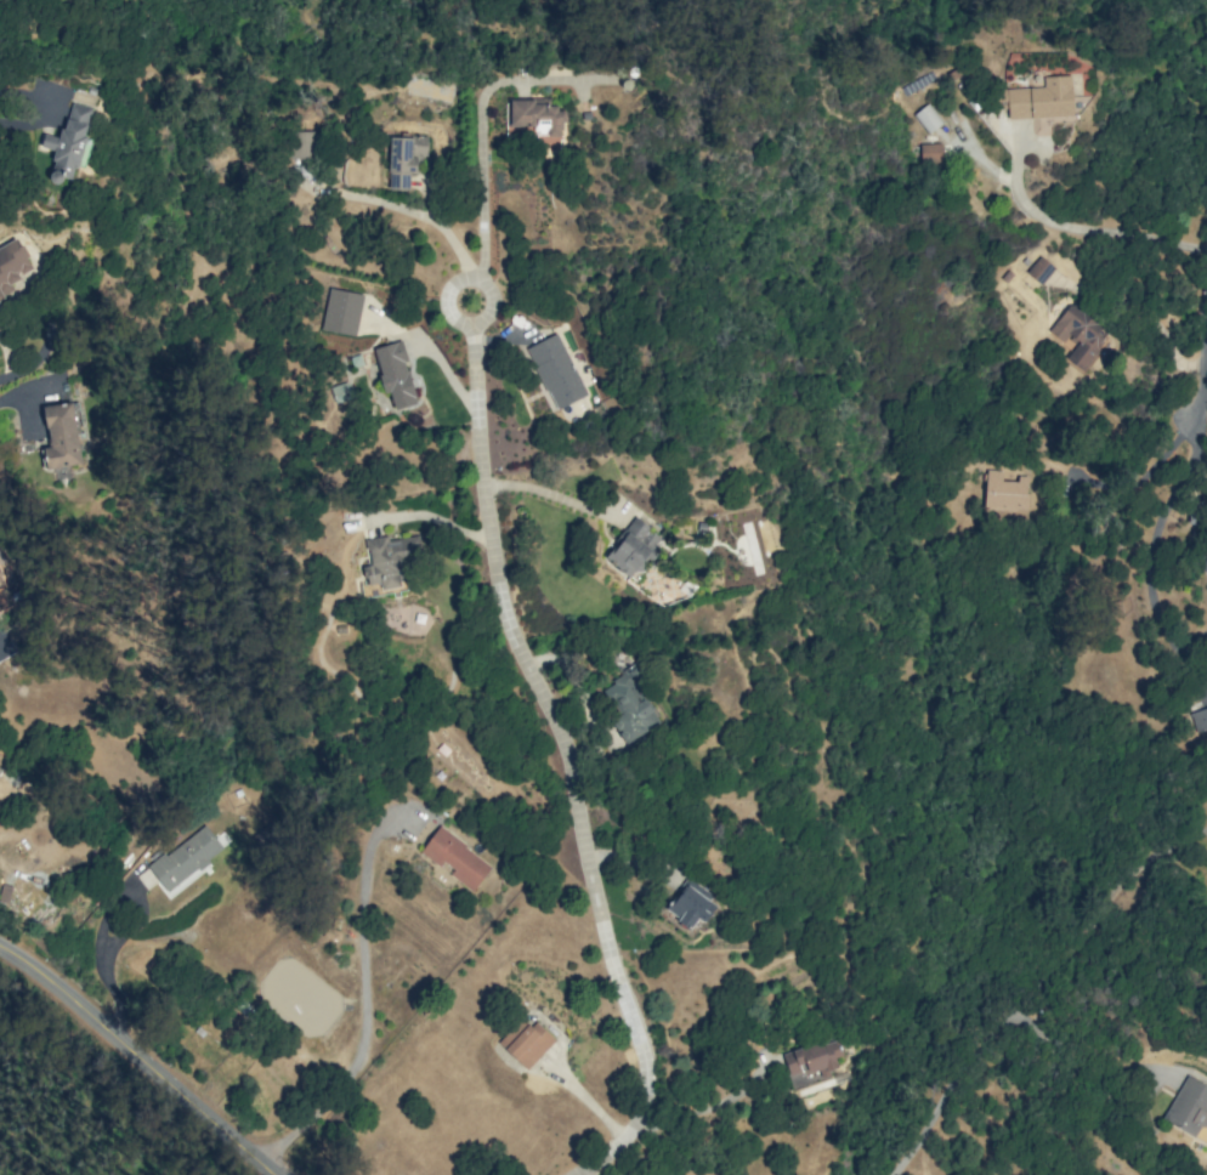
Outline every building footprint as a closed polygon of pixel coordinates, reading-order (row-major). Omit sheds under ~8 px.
[(1043,76),(1044,87),(1006,89),(1007,119),(1072,116),(1070,75),(1043,76)] [(507,100),(507,127),(534,127),(534,133),(548,133),(548,136),(563,136),(564,108),(548,107),(548,98),(538,98),(538,100),(507,100)] [(92,108),(69,102),(61,138),(43,134),(40,147),(55,151),(48,178),(73,184),(92,108)] [(912,114),(926,134),(942,123),(928,103),(912,114)] [(319,156),(319,131),(296,131),(296,156),(319,156)] [(388,189),(409,190),(409,173),(416,173),(416,155),(426,156),(427,137),(390,136),(388,189)] [(921,162),(943,162),(942,143),(921,144),(921,162)] [(14,290),(10,284),(35,267),(15,237),(0,247),(0,299),(14,290)] [(1053,268),(1040,256),(1026,271),(1039,284),(1053,268)] [(356,336),(362,294),(328,288),(321,330),(356,336)] [(1082,371),(1111,333),(1070,302),(1048,331),(1063,343),(1069,335),(1078,342),(1065,358),(1082,371)] [(587,395),(557,332),(527,347),(557,409),(587,395)] [(372,349),(385,394),(389,392),(394,410),(417,403),(404,361),(407,360),(401,340),(372,349)] [(82,463),(71,402),(43,407),(50,447),(43,448),(46,469),(82,463)] [(1017,482),(1001,481),(1002,471),(985,470),(984,509),(1026,511),(1028,476),(1017,476),(1017,482)] [(660,549),(655,546),(661,536),(633,517),(604,560),(631,578),(645,558),(651,562),(660,549)] [(365,539),(370,565),(363,566),(366,585),(380,583),(381,590),(406,585),(402,561),(422,558),(418,535),(388,540),(387,535),(365,539)] [(659,723),(634,682),(641,678),(634,667),(602,687),(620,717),(611,722),(625,744),(659,723)] [(1191,710),(1195,730),(1206,727),(1206,707),(1191,710)] [(170,895),(225,850),(203,824),(148,869),(170,895)] [(492,862),(436,828),(421,852),(452,871),(449,876),(474,891),(492,862)] [(691,888),(694,884),(686,878),(664,910),(688,927),(695,918),(703,923),(715,905),(691,888)] [(498,1043),(527,1070),(555,1040),(534,1020),(529,1025),(521,1018),(498,1043)] [(781,1055),(792,1087),(839,1071),(828,1039),(781,1055)] [(1206,1118),(1206,1086),(1187,1075),(1162,1119),(1195,1138),(1206,1118)]
